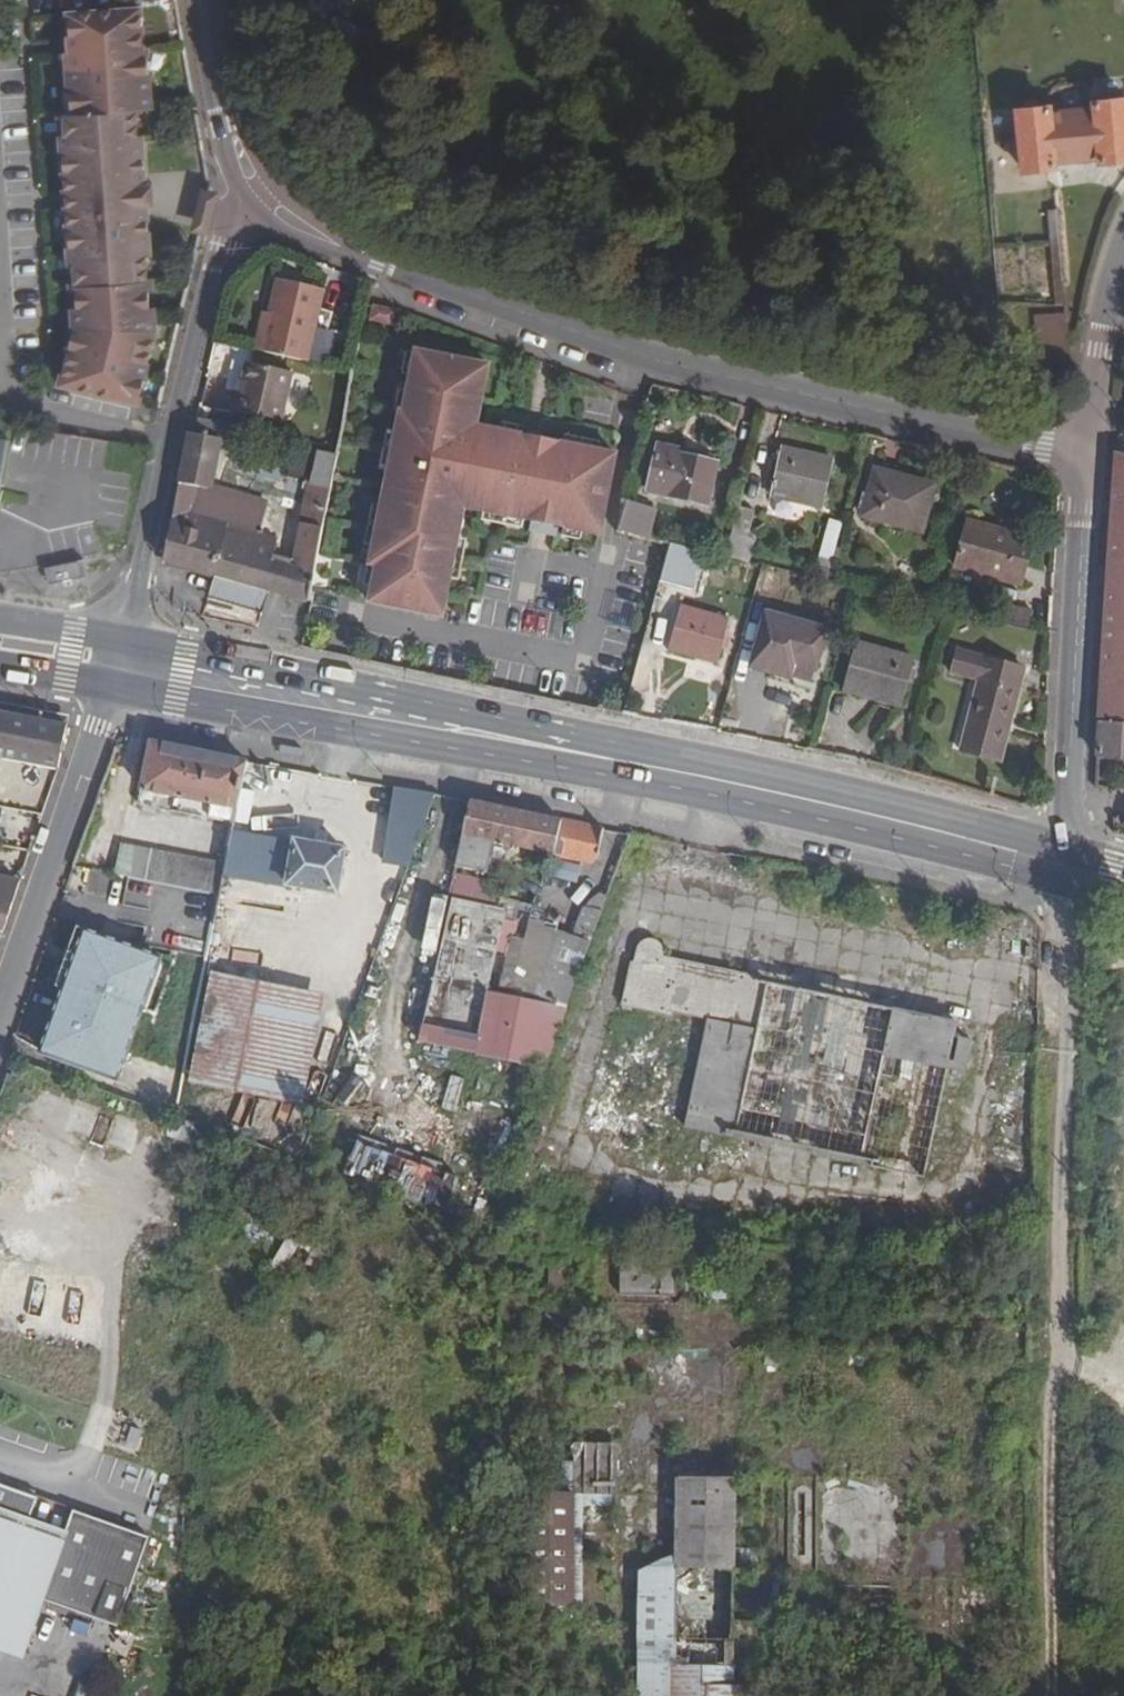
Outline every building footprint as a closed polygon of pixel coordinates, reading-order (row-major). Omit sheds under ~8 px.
[(158,12),(181,8),(180,0),(156,0),(158,12)] [(158,333),(141,11),(72,15),(80,319),(61,383),(142,403),(158,333)] [(974,22),(975,38),(984,37),(982,22),(974,22)] [(196,127),(201,126),(196,96),(191,97),(196,127)] [(1122,100),(1092,103),(1092,109),(1047,113),(1047,107),(1015,110),(1021,171),(1052,168),(1053,163),(1096,159),(1097,164),(1123,162),(1123,120),(1122,100)] [(1058,223),(1057,211),(1042,212),(1043,224),(1058,223)] [(1058,227),(1050,228),(1054,289),(1063,288),(1058,227)] [(277,282),(261,354),(309,365),(324,292),(277,282)] [(370,317),(390,322),(393,310),(372,306),(370,317)] [(1064,311),(1034,313),(1036,348),(1066,346),(1064,311)] [(489,361),(411,345),(359,597),(443,615),(465,508),(597,535),(615,451),(477,422),(489,361)] [(246,367),(243,385),(239,385),(233,414),(282,424),(292,376),(246,367)] [(208,418),(210,411),(200,408),(199,416),(208,418)] [(186,436),(164,561),(214,575),(208,599),(261,613),(268,591),(309,602),(313,581),(337,451),(296,441),(288,482),(305,486),(291,568),(270,561),(276,539),(260,535),(266,514),(269,504),(209,491),(220,443),(224,444),(228,427),(195,420),(191,437),(186,436)] [(1123,457),(1123,433),(1116,431),(1115,455),(1123,457)] [(11,440),(0,438),(0,497),(11,440)] [(678,458),(717,468),(722,451),(683,441),(680,452),(678,458)] [(707,508),(717,468),(678,458),(680,452),(658,446),(646,492),(707,508)] [(766,469),(775,471),(768,497),(822,510),(833,461),(780,448),(777,461),(769,459),(766,469)] [(1123,614),(1123,457),(1115,455),(1104,612),(1123,614)] [(858,511),(863,513),(862,517),(920,533),(933,486),(875,470),(868,495),(863,494),(858,511)] [(657,512),(628,503),(621,531),(650,538),(657,512)] [(754,512),(738,508),(724,556),(748,562),(753,542),(746,541),(754,512)] [(827,518),(817,557),(831,560),(841,521),(827,518)] [(1019,586),(1033,541),(967,523),(955,568),(1019,586)] [(670,543),(660,583),(692,591),(703,551),(670,543)] [(827,581),(832,562),(818,558),(813,577),(827,581)] [(1001,604),(998,621),(1027,627),(1030,610),(1001,604)] [(717,665),(729,619),(680,606),(668,652),(717,665)] [(1123,725),(1123,614),(1104,612),(1096,723),(1123,725)] [(824,629),(765,614),(750,668),(787,677),(791,665),(814,671),(824,629)] [(900,706),(912,661),(854,645),(842,690),(900,706)] [(986,682),(992,661),(992,660),(963,652),(957,675),(980,681),(986,682)] [(1026,671),(992,661),(986,682),(980,681),(960,752),(1000,764),(1026,671)] [(0,714),(0,809),(42,817),(55,781),(66,728),(0,714)] [(1096,723),(1095,756),(1123,758),(1123,725),(1096,723)] [(235,820),(248,758),(153,740),(140,800),(235,820)] [(413,863),(437,795),(396,788),(384,857),(413,863)] [(592,863),(600,827),(470,802),(457,863),(488,870),(495,841),(592,863)] [(345,847),(234,828),(227,863),(225,870),(337,891),(345,847)] [(123,843),(118,871),(221,891),(225,870),(227,863),(123,843)] [(19,884),(0,880),(0,934),(1,934),(19,884)] [(482,1017),(489,987),(499,943),(510,945),(521,899),(504,895),(502,904),(450,894),(425,1005),(482,1017)] [(544,1068),(602,907),(586,903),(575,934),(555,929),(539,978),(533,997),(512,992),(489,987),(482,1017),(475,1053),(544,1068)] [(158,957),(80,929),(61,983),(67,985),(43,1049),(115,1075),(158,957)] [(642,940),(636,949),(624,1002),(708,1018),(686,1126),(925,1176),(947,1067),(966,1072),(973,1037),(954,1033),(957,1019),(666,958),(663,942),(657,937),(649,935),(642,940)] [(326,991),(212,968),(191,1081),(304,1102),(326,991)] [(518,971),(512,992),(533,997),(539,978),(518,971)] [(475,1053),(482,1017),(425,1005),(417,1039),(475,1053)] [(25,1077),(28,1069),(14,1064),(11,1073),(25,1077)] [(119,1115),(114,1129),(135,1136),(140,1123),(119,1115)] [(202,1147),(209,1126),(176,1115),(169,1136),(202,1147)] [(551,1258),(570,1258),(570,1246),(551,1246),(551,1258)] [(622,1295),(677,1296),(679,1248),(623,1247),(622,1295)] [(550,1294),(569,1294),(570,1258),(551,1258),(550,1294)] [(708,1297),(727,1297),(728,1260),(709,1259),(708,1297)] [(762,1365),(783,1366),(783,1354),(762,1353),(762,1365)] [(574,1456),(618,1456),(617,1443),(574,1442),(574,1456)] [(618,1456),(574,1456),(574,1492),(618,1493),(618,1456)] [(675,1477),(672,1695),(733,1695),(737,1477),(675,1477)] [(38,1499),(0,1486),(0,1611),(38,1499)] [(575,1604),(574,1492),(530,1492),(530,1604),(575,1604)] [(39,1601),(70,1510),(38,1499),(0,1611),(0,1633),(25,1642),(39,1601)] [(70,1510),(39,1601),(115,1626),(145,1536),(70,1510)] [(575,1604),(530,1604),(530,1629),(575,1628),(575,1604)]
